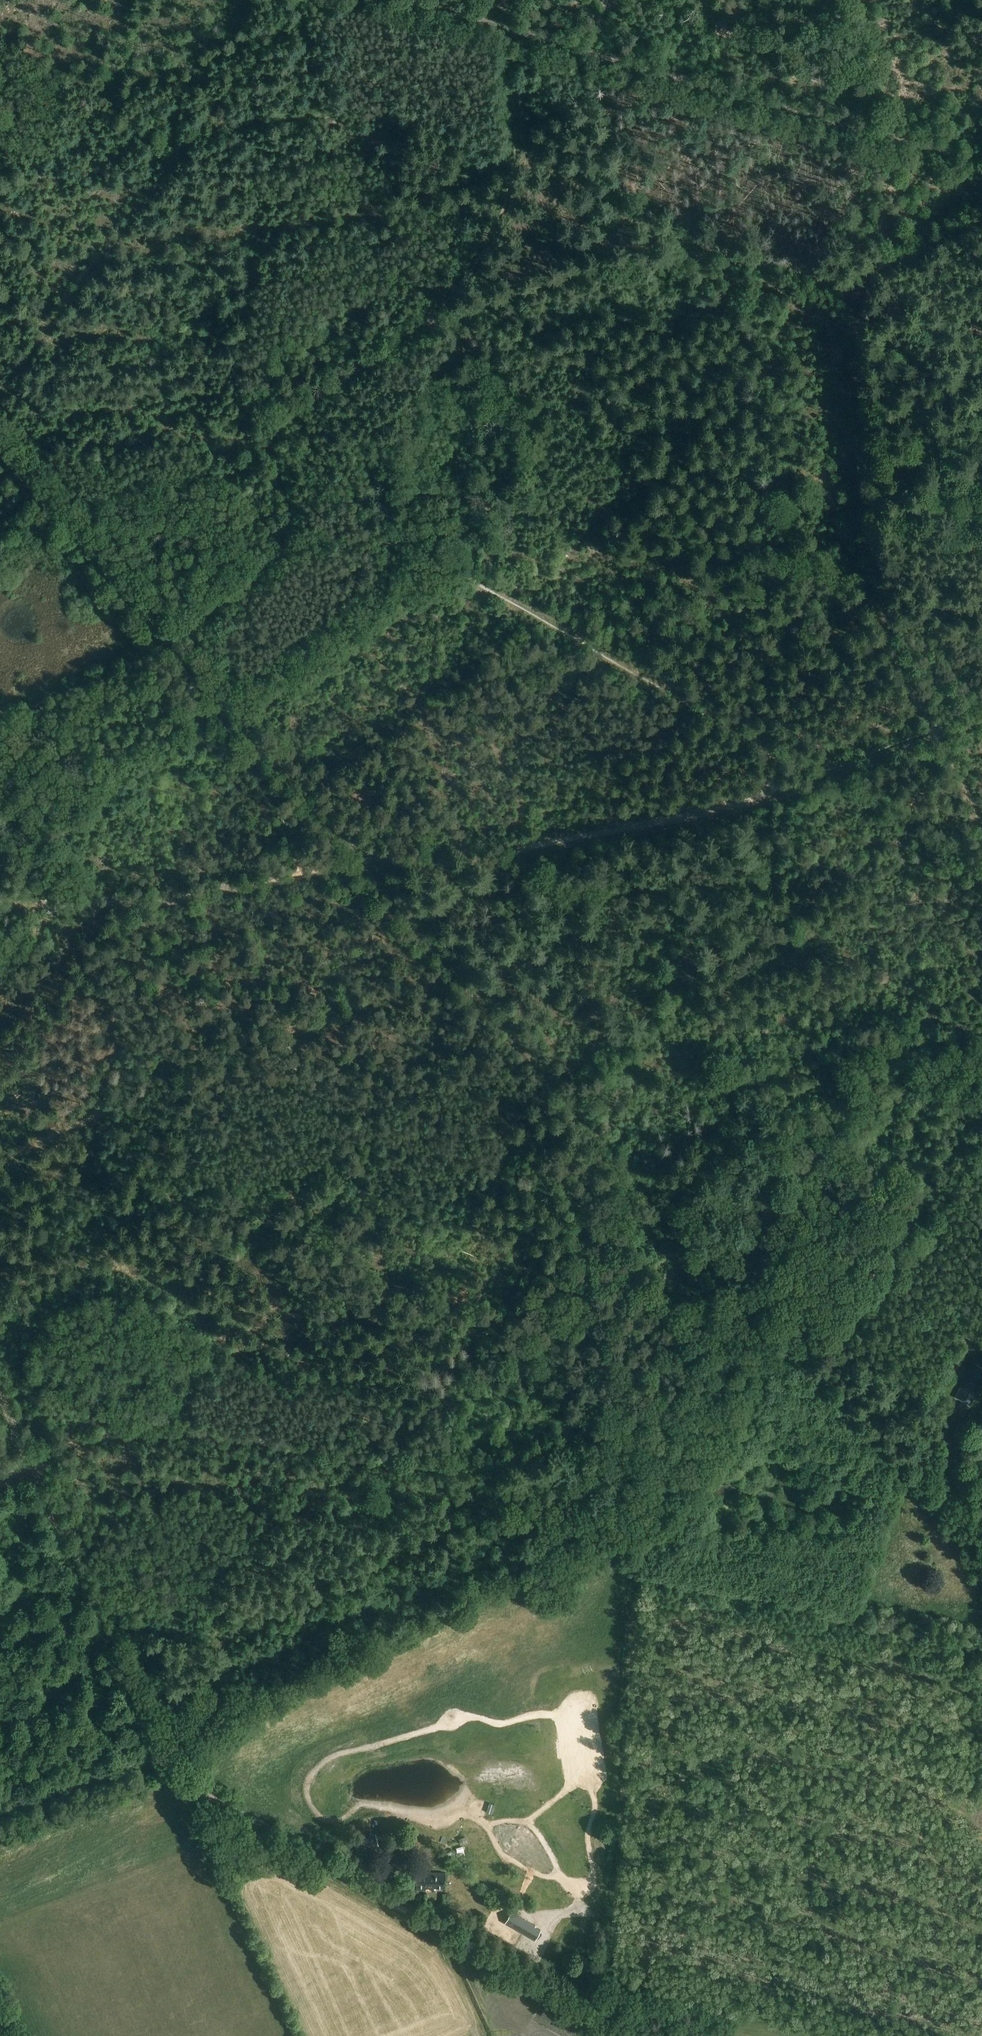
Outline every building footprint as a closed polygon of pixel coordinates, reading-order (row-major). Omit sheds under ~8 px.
[(961,1334),(973,1340),(976,1334),(964,1327),(961,1334)] [(527,1590),(536,1584),(530,1574),(521,1580),(527,1590)] [(445,1873),(417,1872),(416,1886),(445,1887),(445,1873)] [(528,1942),(534,1932),(513,1920),(507,1931),(522,1940),(522,1939),(528,1942)]
